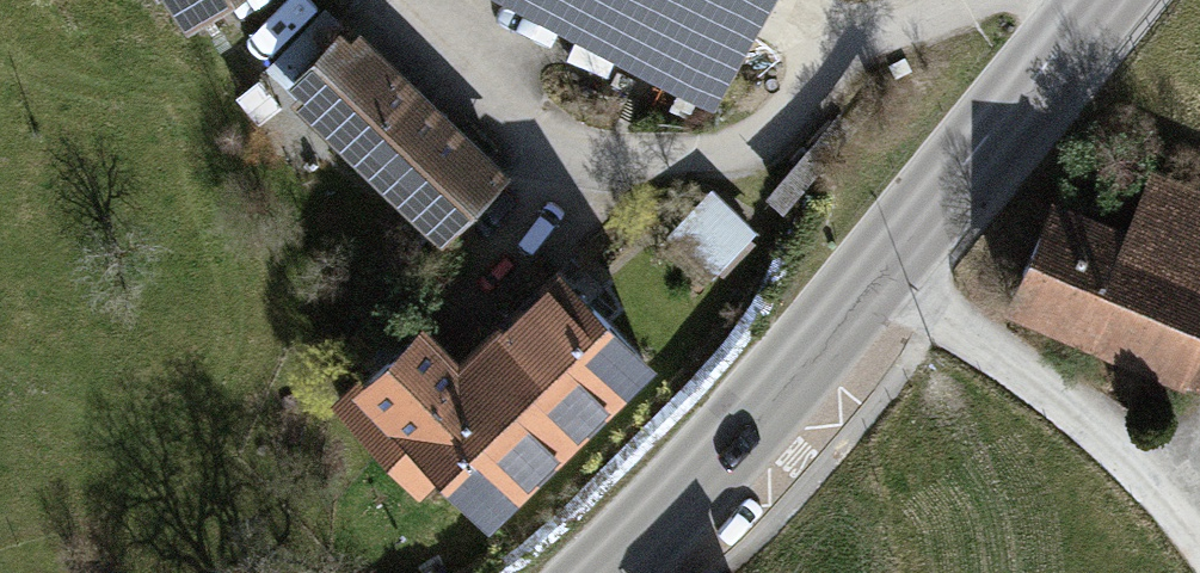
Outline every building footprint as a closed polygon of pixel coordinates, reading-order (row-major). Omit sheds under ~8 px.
[(192,16),(216,0),(181,0),(192,16)] [(611,28),(712,80),(754,0),(620,0),(624,2),(611,28)] [(358,39),(301,98),(443,234),(500,175),(358,39)] [(1010,303),(1184,376),(1199,339),(1199,191),(1153,172),(1127,235),(1052,204),(1010,303)] [(747,230),(710,196),(676,232),(712,267),(747,230)] [(467,360),(552,447),(643,360),(559,272),(467,360)] [(552,447),(467,360),(458,368),(419,329),(341,404),(382,446),(405,423),(488,509),(552,447)]
